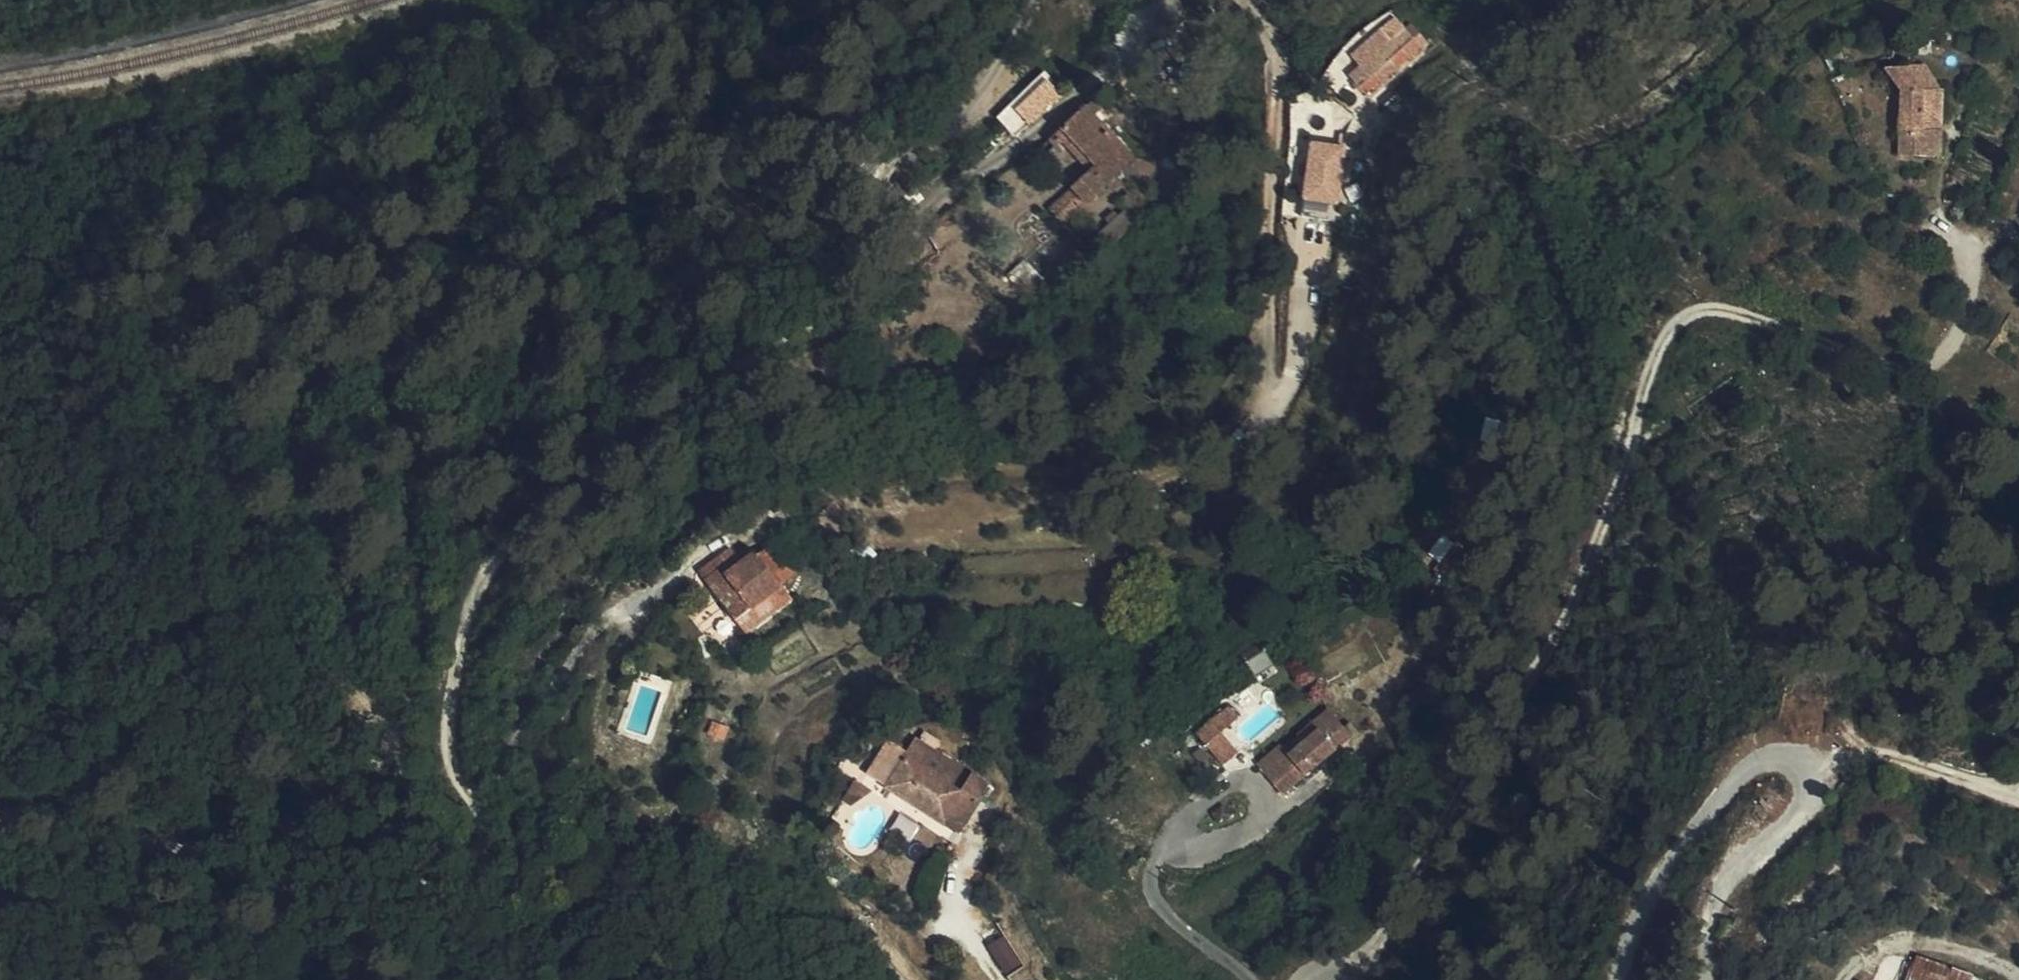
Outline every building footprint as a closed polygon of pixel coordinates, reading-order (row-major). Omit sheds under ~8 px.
[(1351,69),(1372,95),(1425,51),(1403,25),(1390,36),(1381,25),(1353,49),(1362,60),(1351,69)] [(1495,52),(1491,40),(1479,44),(1482,55),(1495,52)] [(1921,88),(1921,157),(1944,156),(1943,83),(1929,66),(1898,70),(1921,88)] [(1902,158),(1921,157),(1921,88),(1898,70),(1878,71),(1900,93),(1902,158)] [(1031,121),(1064,94),(1050,77),(1017,105),(1031,121)] [(1092,172),(1088,175),(1103,189),(1136,160),(1089,111),(1068,130),(1100,165),(1092,172)] [(1060,138),(1092,172),(1100,165),(1068,130),(1060,138)] [(1344,203),(1353,143),(1312,137),(1303,196),(1344,203)] [(1103,189),(1088,175),(1073,189),(1087,204),(1103,189)] [(1087,204),(1073,189),(1047,213),(1062,228),(1087,204)] [(407,488),(413,480),(403,472),(397,479),(407,488)] [(748,551),(769,580),(783,570),(761,540),(748,551)] [(684,564),(691,573),(708,562),(714,570),(727,561),(715,542),(684,564)] [(721,617),(769,584),(771,583),(769,580),(748,551),(746,547),(727,561),(714,570),(708,562),(691,573),(721,617)] [(729,628),(777,595),(769,584),(721,617),(729,628)] [(1257,728),(1221,757),(1240,781),(1290,742),(1298,751),(1314,738),(1282,697),(1252,721),(1257,728)] [(1211,745),(1221,757),(1257,728),(1252,721),(1240,729),(1237,725),(1211,745)] [(917,825),(949,794),(918,760),(927,748),(913,734),(873,775),(917,825)] [(959,806),(949,794),(917,825),(928,836),(959,806)] [(1906,979),(1991,979),(1992,978),(1917,951),(1906,979)]
